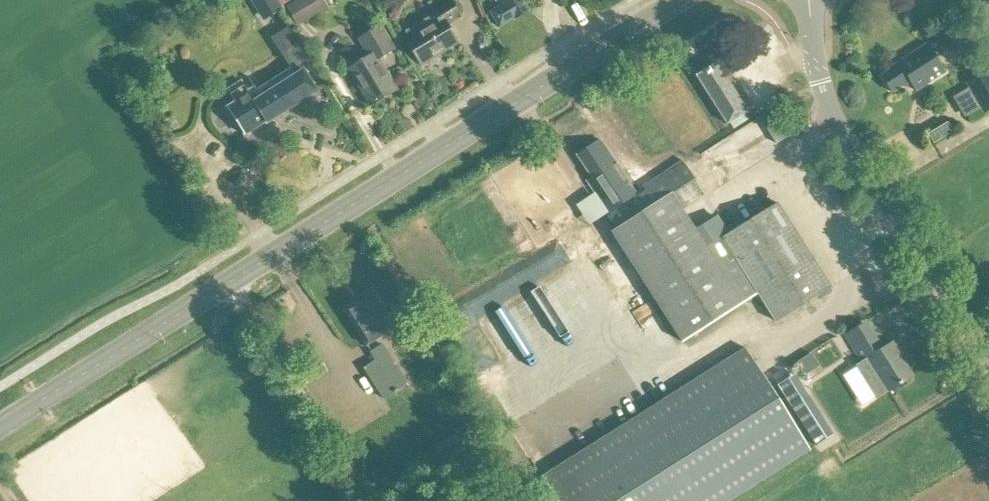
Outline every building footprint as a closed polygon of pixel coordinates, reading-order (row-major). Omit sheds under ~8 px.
[(278,8),(273,0),(251,0),(262,18),(278,8)] [(327,8),(322,0),(297,0),(285,7),(296,26),(327,8)] [(461,18),(451,0),(441,0),(431,7),(438,19),(434,22),(432,18),(408,32),(410,36),(407,39),(422,64),(458,42),(449,25),(461,18)] [(529,10),(523,0),(497,0),(501,5),(490,12),(500,28),(529,10)] [(254,91),(249,94),(242,81),(228,90),(235,102),(227,107),(244,135),(265,122),(266,124),(317,91),(304,70),(314,64),(299,41),(290,26),(273,37),(296,74),(259,98),(254,91)] [(378,58),(394,48),(381,27),(360,40),(369,57),(349,69),(371,105),(397,89),(378,58)] [(917,90),(946,71),(928,43),(892,67),(893,68),(882,75),(893,91),(911,80),(917,90)] [(728,125),(730,124),(733,129),(748,121),(744,115),(749,112),(717,62),(696,75),(728,125)] [(988,110),(988,70),(968,82),(971,87),(952,98),(963,117),(979,108),(983,114),(988,110)] [(783,116),(765,128),(775,144),(794,132),(783,116)] [(953,132),(948,122),(929,133),(934,142),(953,132)] [(588,180),(609,213),(637,194),(601,140),(578,155),(593,177),(588,180)] [(637,194),(609,213),(608,214),(617,228),(611,232),(641,278),(682,342),(758,293),(776,321),(831,287),(778,203),(727,234),(717,217),(696,229),(682,207),(703,195),(682,160),(650,181),(645,174),(639,179),(643,185),(642,185),(645,190),(637,194)] [(345,309),(367,345),(397,326),(373,289),(372,290),(368,288),(363,291),(362,296),(359,297),(360,299),(345,309)] [(894,342),(883,348),(865,321),(842,336),(861,366),(870,359),(889,391),(912,377),(899,355),(901,354),(894,342)] [(384,399),(409,383),(384,343),(371,351),(375,360),(364,368),(384,399)] [(809,452),(746,350),(543,476),(558,500),(730,500),(809,452)] [(815,446),(833,435),(806,394),(789,405),(815,446)]
